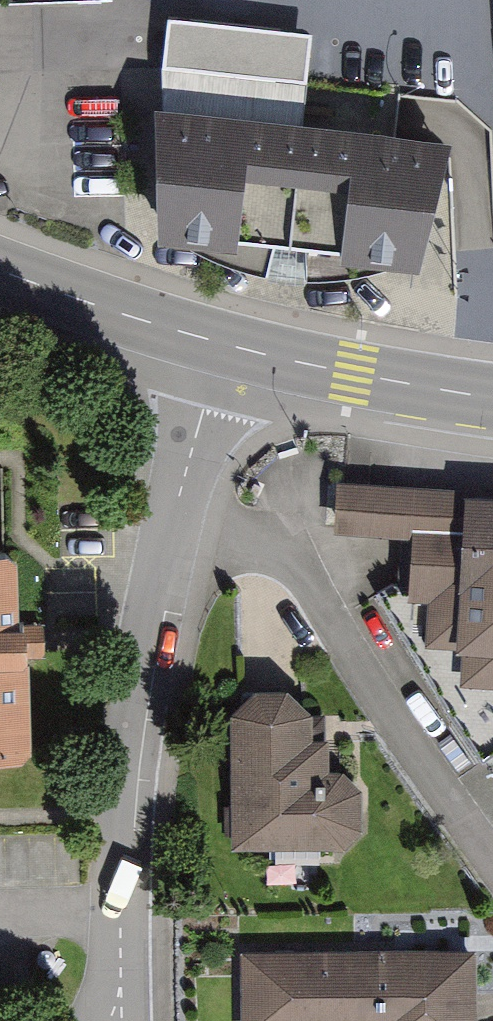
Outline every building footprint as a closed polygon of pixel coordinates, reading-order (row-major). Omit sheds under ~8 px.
[(311,37),(171,23),(165,71),(169,114),(299,130),(311,37)] [(169,114),(156,113),(159,243),(236,249),(236,238),(292,245),(344,252),(344,261),(416,273),(449,148),(299,130),(169,114)] [(50,761),(45,547),(5,548),(3,441),(0,441),(0,762),(50,761)] [(356,488),(356,540),(408,536),(412,589),(411,590),(386,593),(492,758),(492,496),(356,488)] [(253,682),(230,709),(231,846),(344,844),(362,825),(363,783),(343,766),(329,766),(329,734),(312,734),(312,708),(287,681),(253,682)] [(240,947),(241,1020),(477,1020),(476,944),(240,947)]
